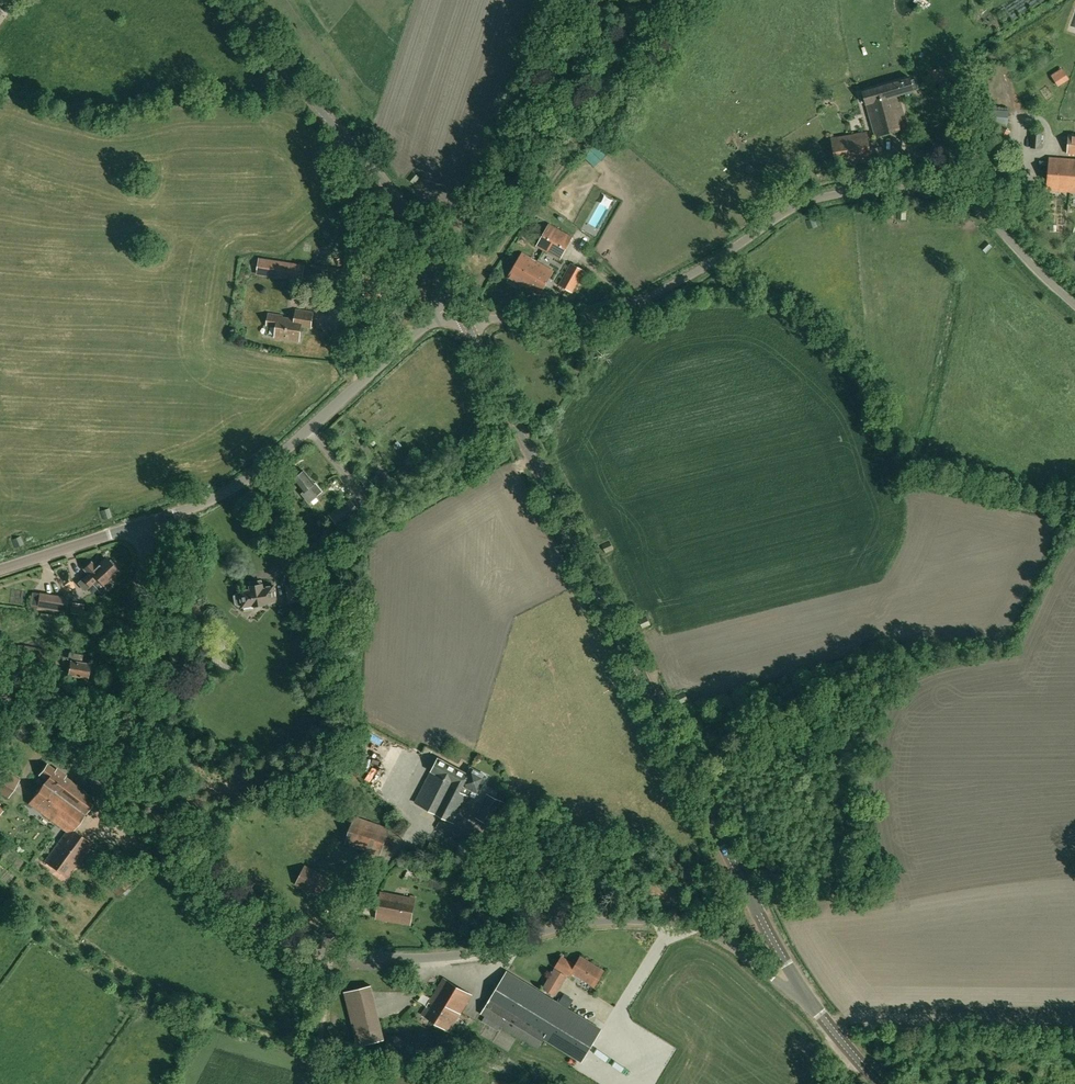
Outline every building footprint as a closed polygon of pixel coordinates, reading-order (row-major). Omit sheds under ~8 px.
[(1062,68),(1051,75),(1058,86),(1069,79),(1062,68)] [(896,109),(901,108),(900,103),(897,104),(895,97),(913,92),(912,90),(917,89),(915,80),(910,82),(909,80),(888,86),(892,101),(894,101),(896,109)] [(892,101),(888,86),(861,93),(874,138),(907,129),(901,108),(896,109),(894,101),(892,101)] [(1002,128),(999,137),(1007,140),(1011,131),(1002,128)] [(832,138),(836,166),(871,160),(867,132),(832,138)] [(1031,133),(1030,148),(1041,149),(1042,134),(1031,133)] [(946,146),(943,152),(950,156),(954,151),(946,146)] [(1049,158),(1047,190),(1074,191),(1074,160),(1049,158)] [(413,171),(407,178),(414,184),(420,177),(413,171)] [(907,211),(898,211),(897,219),(906,220),(907,211)] [(814,218),(806,221),(809,230),(817,227),(814,218)] [(560,259),(572,238),(549,224),(537,246),(560,259)] [(992,246),(985,240),(980,247),(986,253),(992,246)] [(469,255),(466,247),(458,250),(461,258),(469,255)] [(554,271),(522,253),(509,277),(540,295),(554,271)] [(304,266),(260,259),(257,274),(301,281),(304,266)] [(572,292),(584,270),(572,263),(560,285),(572,292)] [(313,312),(297,310),(295,320),(282,317),(282,316),(269,314),(267,325),(277,326),(276,336),(299,340),(302,326),(311,327),(313,312)] [(580,364),(577,369),(578,369),(581,371),(585,365),(581,362),(580,364)] [(316,482),(315,483),(304,471),(303,472),(302,472),(300,473),(300,475),(294,479),(305,492),(310,487),(317,496),(323,491),(316,482)] [(384,472),(380,475),(380,478),(382,481),(384,482),(389,479),(390,476),(387,472),(384,472)] [(367,488),(373,484),(366,476),(361,481),(367,488)] [(341,528),(360,510),(350,500),(331,517),(341,528)] [(110,509),(100,511),(101,520),(111,518),(110,509)] [(331,526),(314,542),(321,549),(338,533),(331,526)] [(21,536),(12,539),(15,548),(24,545),(21,536)] [(610,541),(602,545),(606,553),(614,550),(610,541)] [(96,566),(91,561),(82,569),(87,574),(78,583),(84,590),(98,577),(108,589),(116,582),(111,577),(117,571),(114,568),(116,566),(110,560),(109,561),(106,558),(96,566)] [(286,583),(290,604),(301,601),(297,581),(286,583)] [(250,586),(250,589),(239,591),(240,592),(237,593),(235,596),(236,603),(239,605),(242,605),(243,607),(277,601),(274,585),(263,586),(263,583),(250,586)] [(67,597),(40,593),(38,606),(66,610),(67,597)] [(84,604),(72,603),(71,613),(83,615),(84,604)] [(40,613),(39,621),(51,622),(52,615),(40,613)] [(647,616),(638,620),(642,629),(651,625),(647,616)] [(43,660),(45,649),(26,646),(25,657),(43,660)] [(68,658),(57,656),(55,663),(62,664),(71,666),(70,674),(87,677),(90,663),(82,662),(83,655),(69,652),(68,658)] [(684,692),(676,696),(680,704),(688,700),(684,692)] [(305,711),(301,720),(310,725),(310,724),(314,725),(317,718),(314,716),(305,711)] [(416,802),(443,816),(456,792),(459,794),(461,791),(460,791),(463,785),(455,782),(457,778),(464,781),(471,768),(468,774),(438,759),(438,760),(434,758),(431,765),(434,767),(416,802)] [(96,800),(47,764),(40,774),(46,779),(29,803),(67,830),(71,833),(73,830),(96,800)] [(0,769),(0,792),(8,798),(20,779),(1,767),(0,769)] [(487,776),(471,768),(464,781),(457,778),(455,782),(463,785),(460,791),(461,791),(459,794),(456,792),(443,816),(454,822),(468,795),(467,794),(470,788),(479,792),(483,784),(485,784),(487,779),(486,777),(487,776)] [(476,818),(493,826),(504,801),(487,794),(476,818)] [(389,829),(354,817),(345,844),(380,856),(389,829)] [(518,826),(515,835),(529,838),(531,830),(518,826)] [(67,830),(44,861),(67,877),(92,844),(73,830),(71,833),(67,830)] [(305,865),(295,884),(320,897),(330,877),(305,865)] [(376,918),(410,924),(415,898),(382,891),(376,918)] [(562,956),(556,967),(542,988),(555,996),(568,974),(570,975),(572,971),(594,985),(603,971),(581,957),(576,965),(562,956)] [(507,971),(481,1013),(538,1047),(544,1038),(582,1061),(601,1028),(507,971)] [(449,1031),(471,994),(444,978),(422,1015),(449,1031)] [(384,1039),(371,985),(344,992),(358,1046),(384,1039)]
